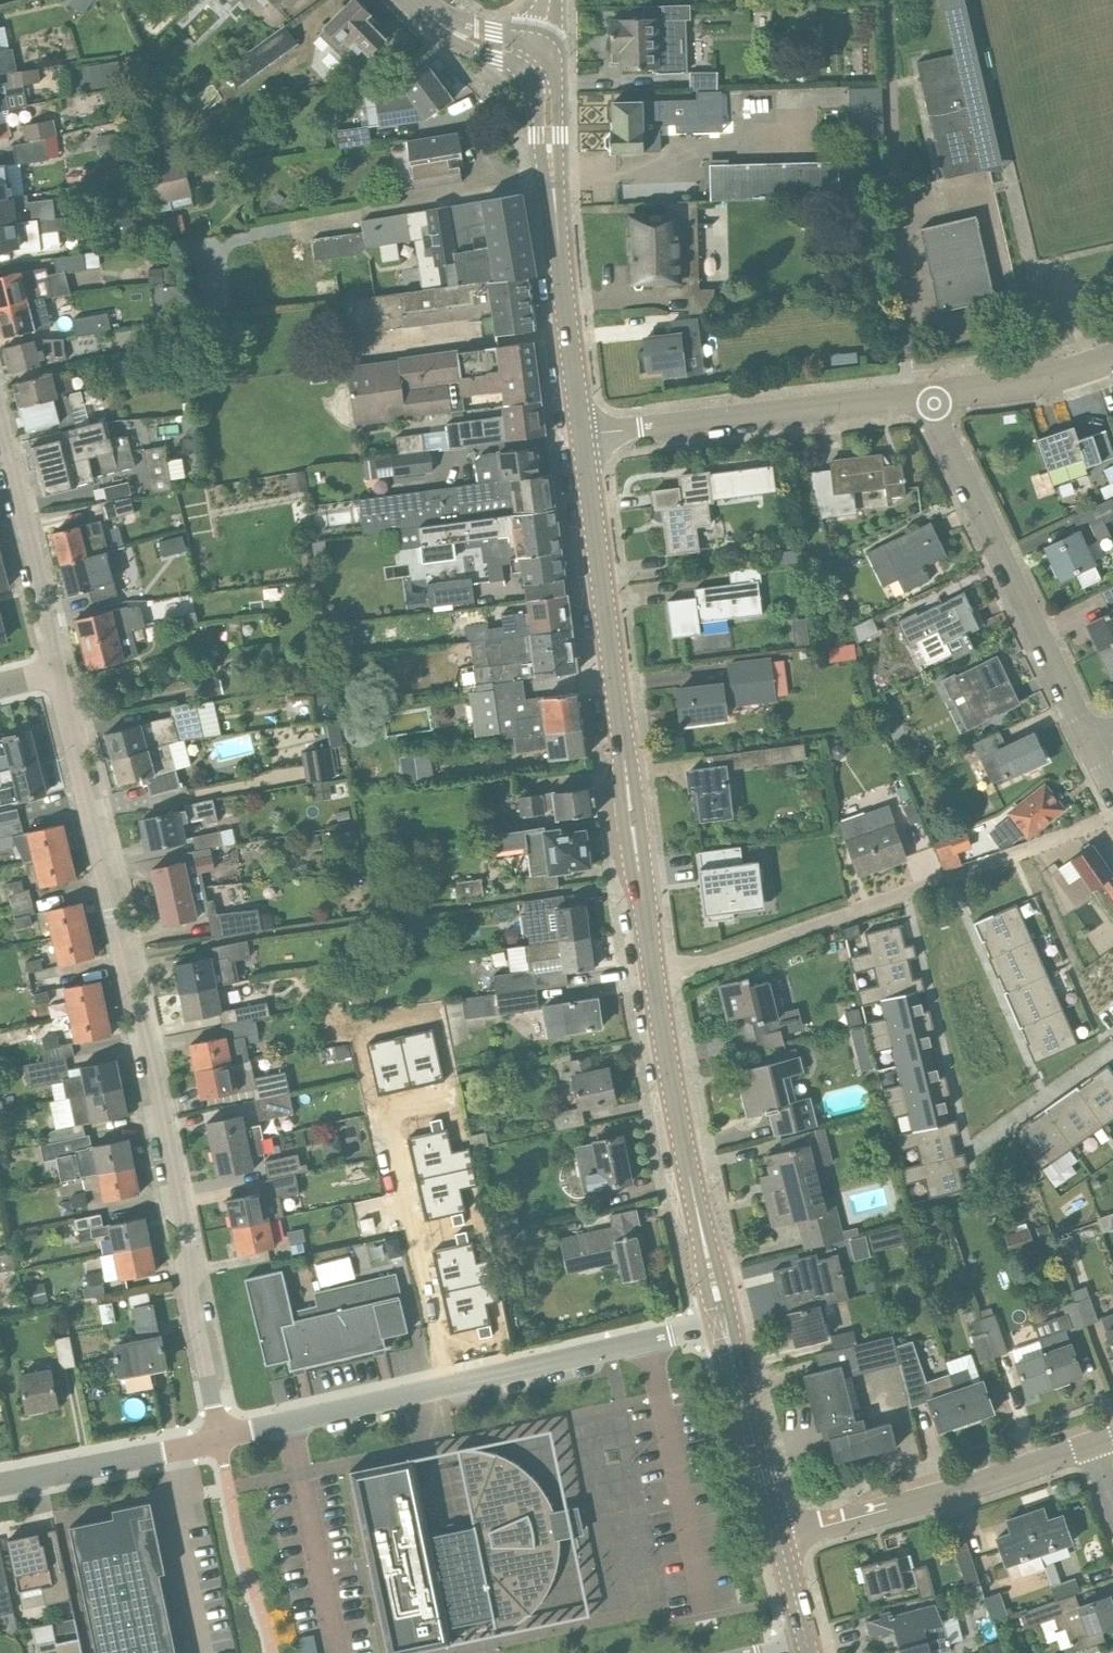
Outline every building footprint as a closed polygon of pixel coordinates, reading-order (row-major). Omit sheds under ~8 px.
[(276,8),(285,0),(267,0),(276,8)] [(385,39),(365,19),(370,14),(356,0),(354,0),(326,27),(328,29),(322,35),(314,42),(323,51),(331,44),(330,52),(322,61),(333,71),(342,63),(349,63),(360,74),(375,59),(370,54),(385,39)] [(663,6),(663,18),(611,20),(612,52),(620,52),(621,70),(654,68),(654,71),(689,70),(688,20),(692,20),(691,5),(663,6)] [(239,86),(297,44),(285,27),(227,69),(239,86)] [(11,49),(0,52),(0,73),(15,70),(11,49)] [(132,75),(151,71),(147,51),(128,55),(132,75)] [(943,179),(983,170),(956,54),(917,63),(925,95),(930,122),(943,179)] [(100,63),(104,85),(125,81),(121,59),(100,63)] [(380,125),(425,119),(453,99),(428,64),(400,85),(375,88),(380,125)] [(8,87),(39,83),(38,69),(7,74),(8,87)] [(691,89),(719,88),(718,71),(691,72),(691,89)] [(852,140),(885,138),(883,87),(849,88),(852,140)] [(10,110),(7,97),(1,98),(0,91),(0,112),(10,110)] [(644,102),(644,101),(613,102),(614,131),(610,131),(610,133),(605,139),(605,146),(611,152),(611,153),(644,152),(644,151),(660,151),(659,125),(723,124),(722,92),(698,93),(698,100),(659,101),(644,102)] [(777,93),(727,92),(726,122),(777,123),(777,93)] [(110,112),(112,121),(124,118),(123,110),(110,112)] [(22,126),(26,142),(46,138),(57,136),(53,119),(22,126)] [(10,137),(7,123),(0,125),(0,139),(10,137)] [(338,149),(372,144),(369,126),(336,131),(338,149)] [(416,190),(462,182),(458,157),(463,156),(459,132),(408,141),(416,190)] [(100,156),(120,152),(116,133),(97,138),(100,156)] [(14,145),(16,163),(19,162),(19,164),(49,160),(46,138),(26,142),(14,145)] [(155,205),(192,197),(184,158),(147,166),(155,205)] [(13,197),(23,195),(19,164),(19,162),(16,163),(0,165),(0,199),(13,197)] [(710,202),(840,198),(839,162),(709,165),(710,202)] [(254,165),(245,178),(253,184),(262,171),(254,165)] [(29,202),(28,194),(23,195),(13,197),(0,199),(0,224),(16,222),(42,219),(43,219),(56,218),(54,199),(29,202)] [(522,194),(477,201),(483,235),(485,248),(486,255),(531,247),(522,194)] [(127,195),(117,196),(119,208),(128,206),(127,195)] [(490,278),(491,281),(528,277),(529,276),(537,275),(531,247),(486,255),(485,248),(476,250),(473,237),(483,235),(477,201),(429,209),(434,236),(439,269),(418,272),(420,289),(441,286),(489,278),(490,278)] [(666,216),(631,217),(633,283),(637,289),(641,289),(644,283),(698,281),(696,202),(666,203),(666,216)] [(398,242),(434,236),(429,209),(363,220),(367,248),(381,245),(384,261),(400,258),(398,242)] [(187,232),(183,211),(165,215),(169,236),(187,232)] [(153,214),(120,217),(122,237),(156,234),(153,214)] [(990,299),(972,217),(976,216),(976,215),(922,227),(941,311),(995,299),(995,298),(990,299)] [(42,219),(44,234),(67,230),(66,216),(56,218),(43,219),(42,219)] [(0,224),(0,250),(19,248),(17,231),(16,222),(0,224)] [(56,273),(85,270),(84,254),(55,258),(56,273)] [(42,298),(35,269),(20,273),(20,272),(0,277),(0,308),(42,298)] [(162,283),(162,269),(149,269),(149,283),(162,283)] [(535,330),(528,277),(491,281),(490,278),(489,278),(494,313),(495,316),(480,318),(483,337),(498,335),(535,330)] [(405,323),(406,327),(494,313),(489,278),(441,286),(420,289),(400,292),(400,293),(405,323)] [(689,313),(715,312),(714,289),(689,290),(689,313)] [(406,327),(405,323),(400,293),(344,302),(349,335),(406,327)] [(42,298),(0,308),(0,329),(2,339),(35,331),(34,330),(52,326),(45,297),(42,298)] [(77,337),(111,331),(108,313),(73,319),(77,337)] [(1052,316),(1055,326),(1061,324),(1058,314),(1052,316)] [(701,352),(698,333),(696,319),(673,323),(674,335),(645,339),(649,371),(663,369),(664,376),(685,373),(683,354),(701,352)] [(1042,319),(1036,321),(1039,332),(1045,330),(1042,319)] [(11,373),(66,359),(64,351),(64,339),(35,340),(5,348),(11,373)] [(505,404),(542,400),(534,341),(460,351),(459,348),(399,356),(399,359),(400,359),(404,387),(436,383),(438,397),(450,396),(462,396),(503,390),(505,404)] [(832,365),(858,362),(857,352),(831,355),(832,365)] [(462,396),(450,396),(438,397),(436,383),(404,387),(400,359),(399,359),(348,366),(356,424),(452,412),(452,416),(464,415),(463,409),(464,409),(462,396)] [(324,372),(309,374),(310,384),(325,382),(324,372)] [(14,384),(20,406),(75,392),(70,373),(52,378),(51,373),(14,384)] [(183,404),(192,403),(191,385),(179,386),(180,404),(183,404)] [(82,390),(75,392),(20,406),(27,431),(60,422),(59,418),(61,427),(74,423),(71,408),(86,404),(82,390)] [(542,400),(505,404),(506,415),(501,415),(502,423),(493,424),(492,417),(465,420),(466,427),(447,429),(450,448),(546,435),(542,400)] [(193,414),(192,403),(183,404),(184,414),(193,414)] [(182,416),(184,433),(201,431),(199,413),(182,416)] [(37,470),(114,451),(132,449),(128,435),(111,437),(106,419),(94,422),(63,431),(65,438),(31,447),(37,470)] [(1074,427),(1038,439),(1055,486),(1090,474),(1087,466),(1112,457),(1112,452),(1106,430),(1078,439),(1074,427)] [(400,455),(425,452),(423,432),(397,436),(400,455)] [(146,465),(167,461),(165,446),(144,450),(146,465)] [(510,479),(540,475),(536,447),(481,454),(475,461),(478,483),(503,480),(510,479)] [(132,449),(114,451),(37,470),(43,495),(95,481),(93,472),(118,466),(135,461),(132,449)] [(425,452),(400,455),(392,455),(394,477),(434,472),(430,451),(425,452)] [(883,465),(881,455),(831,460),(833,471),(809,474),(821,519),(856,514),(853,491),(885,488),(886,498),(906,495),(903,463),(883,465)] [(363,461),(365,479),(378,477),(376,459),(363,461)] [(169,476),(167,461),(146,465),(149,480),(169,476)] [(773,461),(709,470),(713,501),(778,491),(773,461)] [(287,473),(290,493),(309,491),(306,470),(287,473)] [(710,523),(707,501),(713,501),(709,470),(681,474),(683,487),(653,491),(656,509),(663,508),(669,551),(699,547),(696,524),(710,523)] [(510,479),(513,496),(515,514),(545,510),(556,508),(551,474),(540,475),(510,479)] [(169,476),(149,480),(151,494),(171,490),(169,476)] [(510,479),(503,480),(478,483),(360,499),(364,533),(396,529),(419,526),(444,523),(469,520),(495,516),(515,514),(513,496),(510,479)] [(1101,489),(1107,500),(1112,497),(1112,484),(1101,489)] [(106,520),(135,513),(132,497),(101,502),(106,520)] [(1095,563),(1096,562),(1095,560),(1103,557),(1096,543),(1111,535),(1105,524),(1112,520),(1112,498),(1074,516),(1081,531),(1047,547),(1062,578),(1077,571),(1084,586),(1102,578),(1095,563)] [(495,516),(500,560),(509,558),(562,551),(556,508),(545,510),(515,514),(495,516)] [(483,562),(486,562),(500,560),(495,516),(469,520),(444,523),(419,526),(396,529),(364,533),(364,534),(397,529),(399,550),(421,547),(423,563),(454,559),(452,544),(473,541),(474,545),(480,545),(483,562)] [(54,533),(62,564),(87,557),(84,545),(106,540),(101,521),(54,533)] [(904,593),(930,581),(923,568),(947,556),(931,522),(866,553),(883,587),(889,584),(895,597),(904,593)] [(179,537),(156,543),(160,559),(183,552),(179,537)] [(326,559),(323,542),(310,544),(313,561),(326,559)] [(801,549),(773,552),(775,565),(803,562),(801,549)] [(567,595),(562,551),(509,558),(511,574),(523,572),(527,600),(529,600),(567,595)] [(70,596),(90,591),(93,602),(113,596),(109,583),(115,581),(107,553),(99,555),(87,557),(62,564),(70,596)] [(500,560),(486,562),(487,572),(502,570),(500,560)] [(2,562),(0,563),(0,590),(9,588),(2,562)] [(672,637),(700,634),(699,622),(750,616),(764,615),(760,584),(763,583),(761,567),(728,571),(730,584),(695,589),(696,597),(668,601),(672,637)] [(502,570),(487,572),(488,583),(503,581),(502,570)] [(471,581),(426,586),(429,609),(474,604),(471,581)] [(1099,592),(1106,605),(1112,601),(1112,585),(1099,592)] [(979,629),(972,612),(973,611),(964,591),(962,592),(963,593),(918,614),(917,612),(897,621),(897,623),(898,622),(910,648),(918,645),(926,662),(951,649),(949,644),(979,629)] [(490,639),(571,628),(567,595),(529,600),(532,628),(526,628),(526,624),(523,613),(501,616),(503,627),(488,629),(488,623),(465,626),(467,639),(471,642),(490,639)] [(76,619),(82,643),(144,628),(141,617),(138,608),(126,607),(112,611),(112,610),(76,619)] [(1099,651),(1112,644),(1112,612),(1087,625),(1099,651)] [(190,623),(188,614),(167,620),(169,627),(181,625),(190,623)] [(872,617),(853,625),(858,643),(880,632),(872,617)] [(144,628),(82,643),(89,669),(125,660),(124,658),(138,655),(135,642),(147,639),(144,628)] [(477,685),(494,683),(577,672),(571,628),(490,639),(471,642),(472,642),(477,685)] [(809,644),(808,631),(794,633),(795,646),(809,644)] [(830,662),(857,658),(855,643),(828,647),(830,662)] [(1099,651),(1112,677),(1112,644),(1099,651)] [(271,647),(244,654),(248,673),(275,666),(271,647)] [(723,705),(774,699),(769,660),(730,665),(732,684),(679,690),(683,723),(725,718),(723,705)] [(1002,668),(990,674),(985,663),(965,673),(964,669),(940,681),(949,700),(951,699),(956,709),(977,699),(986,718),(1018,703),(1002,668)] [(196,684),(198,699),(223,694),(220,679),(196,684)] [(547,732),(543,698),(527,701),(524,680),(494,684),(501,734),(501,738),(510,737),(547,732)] [(475,737),(501,734),(494,684),(494,683),(477,685),(477,692),(469,694),(475,737)] [(580,693),(543,698),(547,732),(585,727),(580,693)] [(313,696),(315,707),(334,704),(332,694),(313,696)] [(180,741),(185,740),(203,738),(196,704),(171,707),(174,717),(140,726),(140,724),(106,733),(113,758),(147,749),(147,748),(180,739),(180,741)] [(510,737),(501,738),(503,754),(512,753),(541,749),(541,747),(551,745),(553,759),(588,754),(585,727),(547,732),(510,737)] [(38,763),(30,732),(0,739),(0,767),(1,771),(12,769),(38,763)] [(1006,747),(998,732),(974,743),(994,783),(1045,758),(1033,734),(1006,747)] [(192,766),(185,740),(180,741),(180,739),(147,748),(147,749),(113,758),(120,784),(142,778),(143,785),(147,784),(150,797),(181,788),(176,770),(192,766)] [(805,759),(804,744),(769,748),(771,764),(805,759)] [(831,749),(831,757),(839,761),(846,755),(845,747),(837,744),(831,749)] [(307,782),(337,777),(335,768),(344,766),(340,746),(302,752),(307,782)] [(732,815),(726,770),(724,754),(703,757),(704,769),(689,771),(691,789),(692,789),(693,801),(700,800),(703,819),(732,815)] [(418,781),(415,755),(399,757),(403,783),(418,781)] [(38,763),(12,769),(1,771),(5,787),(0,788),(0,805),(45,793),(38,763)] [(931,765),(921,770),(925,780),(936,775),(931,765)] [(322,801),(333,799),(330,784),(320,786),(322,801)] [(596,813),(593,787),(519,797),(522,817),(546,813),(546,810),(557,808),(558,818),(596,813)] [(1030,835),(1063,809),(1045,787),(1012,813),(1013,814),(998,824),(1011,844),(1028,832),(1030,835)] [(218,822),(213,800),(184,806),(185,811),(141,820),(148,850),(185,841),(181,824),(189,823),(188,822),(205,818),(207,824),(218,822)] [(893,825),(886,806),(838,823),(845,841),(848,841),(860,874),(905,858),(894,825),(893,825)] [(21,822),(18,809),(0,813),(0,827),(21,822)] [(348,810),(335,811),(337,821),(350,819),(348,810)] [(14,847),(12,836),(13,836),(24,833),(21,822),(0,827),(0,851),(14,847)] [(63,824),(29,832),(35,860),(69,851),(63,824)] [(546,831),(545,827),(493,834),(495,851),(528,847),(531,875),(521,876),(524,893),(559,888),(557,873),(573,871),(572,867),(590,865),(585,832),(561,835),(560,829),(546,831)] [(196,851),(211,847),(222,845),(220,832),(193,837),(196,851)] [(307,836),(309,850),(321,848),(319,834),(307,836)] [(951,839),(956,851),(970,847),(965,835),(951,839)] [(1093,845),(1058,869),(1069,884),(1082,875),(1112,919),(1112,874),(1093,845)] [(211,847),(196,851),(193,851),(195,859),(152,869),(159,898),(193,890),(190,875),(215,869),(212,856),(213,856),(211,847)] [(701,869),(699,870),(705,916),(708,915),(708,922),(735,919),(734,912),(765,908),(759,862),(743,864),(741,847),(699,852),(701,869)] [(76,878),(69,851),(35,860),(41,887),(76,878)] [(357,890),(356,876),(344,877),(346,891),(357,890)] [(447,886),(449,900),(484,894),(481,878),(455,883),(456,885),(447,886)] [(9,894),(12,907),(32,902),(29,889),(25,890),(23,880),(6,885),(9,894)] [(196,904),(193,890),(159,898),(165,925),(208,916),(212,939),(219,938),(262,930),(258,910),(217,914),(214,900),(196,904)] [(528,933),(530,945),(590,936),(586,905),(565,907),(563,896),(524,902),(526,915),(521,916),(524,934),(528,933)] [(35,913),(32,902),(12,907),(18,929),(33,926),(30,915),(35,913)] [(81,902),(47,910),(54,938),(88,930),(81,902)] [(991,957),(989,958),(989,959),(1033,940),(1017,904),(974,923),(982,943),(984,942),(991,957)] [(861,936),(858,924),(843,930),(846,939),(861,936)] [(917,958),(914,944),(905,946),(900,927),(902,926),(902,924),(866,933),(871,952),(850,957),(853,973),(874,968),(874,967),(908,959),(908,960),(917,958)] [(54,938),(60,965),(94,957),(88,930),(54,938)] [(595,968),(590,936),(530,945),(525,946),(528,971),(532,970),(534,989),(566,985),(566,984),(564,973),(595,968)] [(181,993),(216,985),(240,981),(235,958),(250,955),(248,940),(213,947),(215,957),(176,965),(181,993)] [(1004,993),(1048,974),(1033,940),(989,959),(997,977),(1000,976),(1006,991),(1004,992),(1004,993)] [(25,962),(27,972),(43,969),(40,959),(25,962)] [(879,985),(858,990),(861,1006),(882,1001),(882,1000),(916,992),(916,993),(925,990),(922,977),(913,979),(908,960),(908,959),(874,967),(874,968),(879,985)] [(754,980),(767,977),(764,967),(751,971),(754,980)] [(496,994),(534,989),(532,970),(528,971),(493,976),(496,994)] [(1005,994),(1007,993),(1014,1008),(1011,1009),(1019,1028),(1063,1009),(1048,974),(1004,993),(1005,994)] [(750,986),(748,978),(720,985),(728,1020),(756,1013),(758,1022),(753,1023),(759,1050),(789,1043),(786,1034),(804,1030),(799,1007),(780,1011),(774,986),(769,987),(768,982),(750,986)] [(345,981),(348,1004),(363,1002),(360,979),(345,981)] [(72,1015),(105,1008),(100,980),(66,987),(72,1015)] [(221,1013),(216,985),(181,993),(187,1020),(221,1013)] [(538,1010),(534,989),(496,994),(499,1015),(538,1010)] [(50,1002),(48,991),(34,996),(35,1005),(50,1002)] [(933,1022),(930,1010),(921,1012),(916,993),(916,992),(882,1000),(882,1001),(886,1018),(866,1023),(869,1038),(933,1022)] [(483,996),(486,1016),(499,1015),(496,994),(483,996)] [(597,999),(544,1007),(549,1038),(567,1036),(567,1032),(588,1029),(588,1030),(592,1029),(592,1028),(602,1027),(598,998),(597,998),(597,999)] [(228,1023),(255,1017),(270,1014),(267,1001),(225,1010),(228,1023)] [(72,1015),(77,1043),(111,1036),(105,1008),(72,1015)] [(335,1019),(333,1009),(319,1011),(321,1021),(335,1019)] [(1020,1029),(1022,1028),(1029,1043),(1026,1044),(1035,1064),(1079,1044),(1063,1009),(1019,1028),(1020,1029)] [(430,1016),(433,1029),(438,1055),(453,1051),(445,1013),(430,1016)] [(260,1040),(255,1017),(228,1023),(222,1024),(225,1037),(191,1043),(197,1071),(249,1060),(245,1043),(260,1040)] [(869,1038),(873,1053),(894,1048),(898,1066),(932,1057),(927,1037),(936,1035),(933,1022),(869,1038)] [(851,1031),(854,1044),(867,1041),(864,1028),(851,1031)] [(433,1029),(400,1037),(411,1087),(436,1081),(437,1083),(444,1081),(438,1055),(433,1029)] [(44,1061),(65,1057),(74,1055),(72,1044),(59,1046),(57,1035),(42,1038),(43,1048),(41,1048),(44,1061)] [(400,1037),(367,1044),(372,1066),(379,1096),(386,1094),(386,1092),(411,1087),(400,1037)] [(350,1044),(336,1047),(338,1059),(352,1057),(350,1044)] [(361,1069),(372,1066),(367,1044),(356,1046),(361,1069)] [(788,1061),(798,1058),(796,1048),(786,1051),(788,1061)] [(68,1069),(65,1057),(44,1061),(24,1065),(29,1089),(51,1085),(64,1083),(66,1098),(70,1098),(88,1095),(87,1094),(122,1086),(116,1059),(82,1066),(68,1069)] [(946,1076),(937,1078),(932,1057),(898,1066),(902,1084),(882,1089),(885,1104),(949,1088),(946,1076)] [(575,1076),(581,1108),(615,1100),(608,1068),(592,1072),(589,1058),(572,1062),(574,1069),(565,1071),(566,1078),(575,1076)] [(787,1104),(781,1076),(801,1071),(798,1058),(738,1073),(749,1116),(769,1111),(775,1136),(814,1126),(808,1099),(787,1104)] [(197,1071),(202,1099),(237,1092),(237,1088),(253,1085),(256,1100),(290,1092),(287,1076),(286,1072),(253,1079),(249,1060),(197,1071)] [(1079,1089),(1077,1086),(1076,1087),(1104,1126),(1112,1120),(1112,1072),(1108,1065),(1091,1077),(1092,1079),(1079,1089)] [(127,1114),(122,1086),(87,1094),(88,1095),(70,1098),(73,1110),(74,1115),(76,1125),(69,1126),(61,1128),(49,1133),(51,1141),(85,1135),(83,1123),(127,1114)] [(1046,1108),(1045,1109),(1073,1148),(1104,1126),(1076,1087),(1060,1099),(1061,1101),(1048,1110),(1046,1108)] [(910,1114),(914,1131),(914,1132),(948,1123),(948,1122),(943,1103),(952,1101),(949,1088),(885,1104),(889,1119),(910,1114)] [(290,1092),(256,1100),(261,1120),(295,1113),(290,1092)] [(585,1124),(581,1108),(554,1113),(558,1130),(585,1124)] [(1073,1148),(1045,1109),(1046,1111),(1033,1121),(1031,1119),(1014,1131),(1041,1170),(1073,1148)] [(213,1150),(262,1138),(264,1138),(261,1124),(245,1127),(242,1114),(207,1122),(213,1150)] [(443,1116),(433,1118),(436,1129),(445,1127),(443,1116)] [(893,1136),(897,1152),(918,1147),(922,1164),(922,1165),(956,1156),(956,1155),(951,1136),(960,1133),(956,1120),(948,1122),(948,1123),(914,1132),(914,1131),(893,1136)] [(410,1136),(419,1177),(459,1168),(450,1127),(410,1136)] [(469,1136),(472,1149),(488,1145),(486,1133),(469,1136)] [(83,1177),(134,1166),(128,1138),(94,1145),(94,1147),(89,1148),(86,1136),(85,1135),(51,1141),(51,1143),(41,1146),(43,1158),(51,1156),(52,1159),(76,1154),(81,1177),(83,1177)] [(632,1181),(622,1135),(595,1140),(595,1144),(576,1148),(583,1178),(588,1177),(591,1190),(632,1181)] [(262,1138),(213,1150),(219,1177),(254,1169),(251,1156),(265,1153),(262,1138)] [(824,1199),(816,1167),(832,1164),(827,1142),(767,1156),(776,1191),(766,1193),(774,1226),(800,1219),(807,1249),(843,1240),(832,1197),(824,1199)] [(269,1178),(297,1173),(310,1170),(308,1162),(301,1163),(299,1153),(265,1160),(269,1178)] [(905,1184),(926,1179),(930,1198),(966,1190),(966,1188),(964,1188),(959,1169),(968,1167),(964,1153),(956,1155),(956,1156),(922,1165),(922,1164),(901,1168),(905,1184)] [(9,1154),(0,1155),(0,1167),(0,1168),(11,1166),(9,1154)] [(134,1166),(83,1177),(86,1190),(102,1187),(105,1201),(139,1194),(134,1166)] [(419,1178),(428,1219),(469,1210),(460,1169),(419,1178)] [(297,1173),(269,1178),(266,1178),(271,1198),(264,1200),(262,1192),(228,1199),(234,1227),(268,1219),(285,1216),(280,1197),(301,1192),(297,1173)] [(86,1194),(71,1197),(73,1208),(88,1205),(86,1194)] [(913,1216),(927,1211),(925,1200),(910,1203),(913,1216)] [(645,1278),(635,1223),(640,1222),(637,1209),(611,1214),(614,1228),(578,1236),(584,1268),(621,1260),(624,1281),(645,1278)] [(979,1210),(980,1220),(993,1219),(992,1209),(979,1210)] [(463,1211),(453,1213),(456,1224),(465,1222),(463,1211)] [(512,1212),(494,1216),(497,1229),(515,1225),(512,1212)] [(936,1213),(929,1215),(932,1225),(939,1223),(936,1213)] [(103,1225),(100,1214),(75,1219),(80,1242),(95,1239),(95,1238),(93,1229),(103,1226),(103,1225)] [(1104,1233),(1112,1229),(1112,1220),(1111,1214),(1098,1218),(1104,1233)] [(112,1235),(115,1251),(149,1243),(144,1217),(109,1224),(112,1235)] [(274,1247),(268,1219),(234,1227),(240,1254),(274,1247)] [(1036,1227),(1040,1239),(1051,1235),(1047,1224),(1036,1227)] [(1010,1252),(1033,1243),(1028,1228),(1004,1236),(1010,1252)] [(35,1229),(22,1232),(24,1242),(37,1239),(35,1229)] [(872,1252),(903,1245),(900,1229),(868,1235),(872,1252)] [(305,1242),(303,1230),(288,1233),(290,1245),(291,1245),(304,1242),(305,1242)] [(467,1231),(458,1233),(460,1243),(469,1241),(467,1231)] [(383,1240),(387,1258),(401,1255),(397,1236),(383,1240)] [(855,1260),(871,1256),(865,1236),(849,1240),(855,1260)] [(1076,1250),(1072,1237),(1058,1242),(1063,1255),(1076,1250)] [(433,1250),(442,1291),(482,1282),(473,1241),(433,1250)] [(305,1251),(304,1242),(291,1245),(292,1253),(305,1251)] [(149,1243),(115,1251),(116,1256),(120,1279),(155,1272),(149,1243)] [(15,1269),(12,1253),(0,1255),(0,1272),(15,1269)] [(354,1254),(320,1263),(325,1284),(359,1275),(354,1254)] [(850,1299),(839,1254),(779,1269),(791,1313),(820,1306),(850,1299)] [(293,1313),(282,1270),(245,1279),(266,1365),(288,1360),(291,1371),(388,1348),(385,1337),(408,1332),(394,1273),(365,1280),(314,1292),(318,1307),(293,1313)] [(85,1299),(106,1295),(101,1272),(85,1275),(88,1287),(82,1288),(85,1299)] [(45,1283),(34,1286),(38,1302),(49,1300),(45,1283)] [(442,1292),(451,1333),(491,1324),(482,1283),(442,1292)] [(1075,1301),(1085,1325),(1097,1321),(1086,1286),(1073,1291),(1075,1301)] [(1085,1325),(1075,1301),(1062,1306),(1071,1331),(1085,1325)] [(158,1337),(152,1305),(135,1309),(141,1341),(116,1346),(122,1379),(167,1370),(161,1337),(158,1337)] [(828,1337),(820,1306),(791,1313),(791,1315),(789,1315),(797,1345),(828,1337)] [(979,1312),(981,1319),(994,1314),(992,1308),(979,1312)] [(981,1319),(985,1331),(995,1357),(1007,1353),(994,1314),(981,1319)] [(1102,1318),(1112,1350),(1112,1314),(1102,1318)] [(972,1323),(977,1335),(985,1331),(981,1319),(972,1323)] [(835,1349),(858,1343),(855,1330),(831,1336),(835,1349)] [(971,1337),(980,1362),(995,1357),(985,1331),(977,1335),(971,1337)] [(1040,1340),(1045,1353),(1055,1384),(1082,1375),(1067,1331),(1040,1340)] [(501,1336),(505,1351),(513,1349),(510,1334),(501,1336)] [(855,1424),(847,1394),(844,1378),(900,1364),(895,1347),(893,1335),(816,1354),(820,1371),(804,1374),(818,1431),(827,1428),(836,1462),(897,1447),(890,1422),(866,1429),(864,1422),(855,1424)] [(61,1369),(76,1366),(70,1338),(55,1341),(61,1369)] [(939,1431),(967,1421),(951,1375),(950,1375),(949,1373),(925,1383),(912,1341),(895,1347),(900,1364),(910,1406),(928,1400),(939,1431)] [(1027,1394),(1055,1384),(1045,1353),(1016,1363),(1027,1394)] [(27,1412),(59,1406),(52,1370),(20,1376),(27,1412)] [(951,1375),(967,1421),(994,1412),(984,1381),(981,1382),(973,1385),(967,1370),(951,1375)] [(388,1652),(408,1652),(453,1644),(449,1628),(493,1618),(496,1635),(499,1634),(508,1630),(520,1622),(528,1616),(528,1617),(546,1595),(560,1545),(559,1534),(556,1516),(531,1476),(516,1463),(494,1453),(470,1448),(460,1448),(458,1449),(474,1526),(430,1535),(414,1458),(350,1471),(388,1652)] [(70,1526),(73,1537),(97,1652),(177,1652),(150,1527),(156,1525),(151,1501),(113,1509),(115,1517),(70,1526)] [(1026,1514),(1039,1553),(1072,1542),(1063,1515),(1048,1520),(1044,1508),(1026,1514)] [(1039,1553),(1026,1514),(1007,1521),(1012,1533),(998,1538),(1007,1564),(1017,1561),(1022,1576),(1044,1568),(1039,1553)] [(72,1603),(57,1533),(8,1543),(20,1596),(43,1591),(47,1608),(72,1603)] [(966,1587),(980,1583),(965,1537),(951,1541),(966,1587)] [(14,1611),(0,1544),(0,1614),(14,1611)] [(895,1573),(891,1558),(861,1566),(870,1599),(917,1587),(920,1599),(935,1595),(927,1564),(895,1573)] [(1049,1580),(1051,1587),(1061,1584),(1059,1577),(1049,1580)] [(1056,1601),(1075,1594),(1080,1593),(1075,1579),(1061,1584),(1051,1587),(1050,1587),(1056,1601)] [(985,1598),(981,1585),(968,1590),(972,1602),(985,1598)] [(986,1598),(986,1599),(994,1623),(1008,1618),(999,1593),(986,1598)] [(1075,1594),(1056,1601),(1027,1611),(1027,1612),(1020,1615),(1025,1629),(1054,1619),(1057,1626),(1063,1630),(1065,1629),(1073,1652),(1105,1641),(1101,1630),(1112,1626),(1112,1607),(1109,1596),(1078,1607),(1075,1594)] [(935,1604),(867,1623),(870,1635),(895,1629),(902,1652),(938,1652),(949,1650),(948,1643),(962,1640),(956,1617),(941,1621),(935,1604)] [(13,1612),(6,1613),(7,1622),(14,1620),(13,1612)] [(78,1630),(76,1619),(65,1621),(68,1632),(78,1630)] [(298,1638),(301,1652),(318,1652),(314,1634),(298,1638)] [(79,1635),(56,1640),(55,1637),(36,1641),(38,1652),(83,1652),(79,1635)] [(1000,1645),(986,1649),(988,1652),(1003,1652),(1000,1645)]
